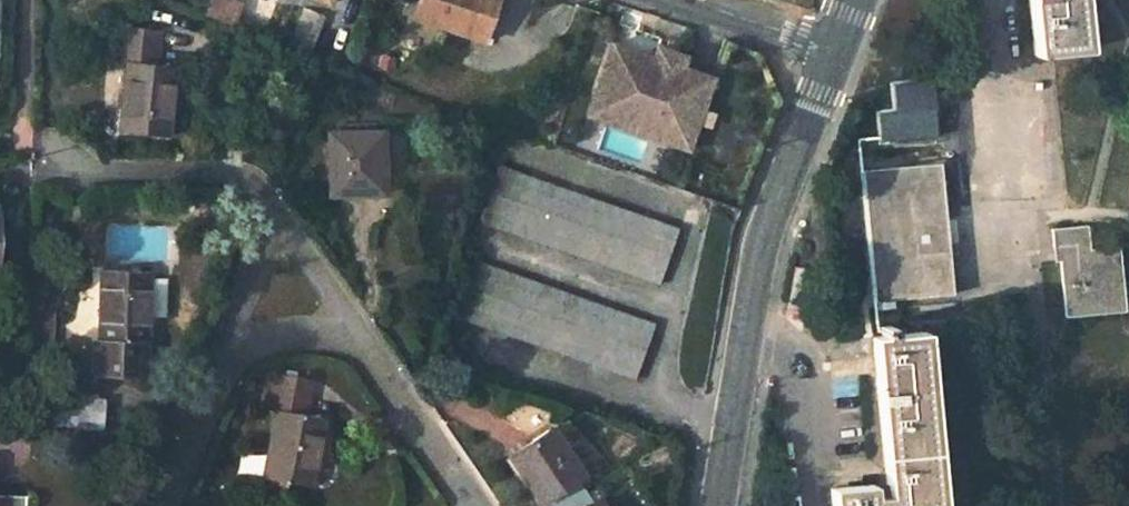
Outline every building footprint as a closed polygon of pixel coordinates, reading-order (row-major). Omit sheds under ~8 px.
[(231,22),(239,3),(230,0),(212,0),(208,13),(231,22)] [(482,48),(496,0),(418,0),(411,24),(482,48)] [(1033,55),(1085,50),(1080,0),(1028,0),(1033,55)] [(322,18),(300,9),(285,48),(307,57),(322,18)] [(117,134),(164,142),(176,72),(159,70),(164,34),(126,29),(120,65),(129,66),(117,134)] [(612,44),(595,94),(674,121),(695,128),(712,78),(681,68),(680,67),(673,70),(658,65),(655,59),(654,58),(612,44)] [(673,70),(680,67),(681,68),(685,57),(657,47),(654,58),(655,59),(658,65),(673,70)] [(674,121),(595,94),(588,115),(667,142),(674,121)] [(336,138),(338,200),(385,197),(384,160),(389,160),(388,135),(336,138)] [(939,163),(863,171),(876,302),(952,294),(941,181),(939,163)] [(479,221),(658,281),(676,226),(497,164),(479,221)] [(1086,225),(1050,229),(1053,261),(1059,261),(1065,317),(1124,311),(1117,246),(1089,249),(1086,225)] [(453,316),(633,378),(652,322),(472,260),(453,316)] [(132,378),(145,379),(146,345),(152,345),(153,275),(105,273),(103,343),(96,342),(96,378),(132,378)] [(870,337),(886,495),(873,497),(872,484),(829,489),(831,505),(940,505),(923,331),(870,337)] [(270,417),(258,485),(305,492),(316,423),(299,421),(305,384),(269,378),(262,415),(270,417)] [(57,395),(57,421),(102,421),(102,396),(57,395)] [(597,496),(591,499),(575,476),(581,472),(548,424),(506,453),(537,500),(544,496),(551,505),(604,505),(597,496)]
